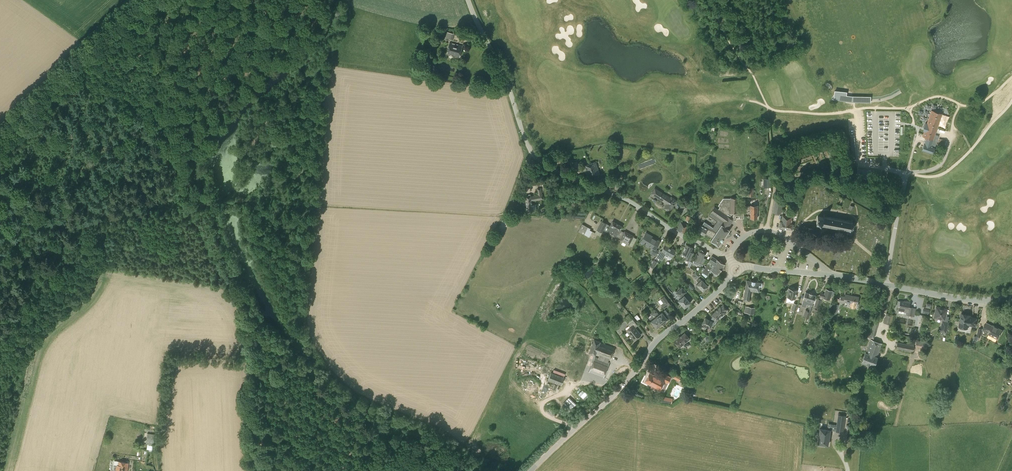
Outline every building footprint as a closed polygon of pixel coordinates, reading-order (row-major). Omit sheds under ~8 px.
[(453,39),(454,34),(447,32),(445,39),(450,40),(451,39),(453,39)] [(460,57),(463,46),(450,42),(447,54),(447,53),(454,55),(454,56),(460,57)] [(895,91),(885,97),(888,103),(898,96),(895,91)] [(931,146),(942,113),(931,110),(926,123),(925,123),(923,131),(924,131),(922,136),(926,137),(924,144),(924,143),(922,150),(932,153),(934,147),(931,146)] [(590,163),(594,175),(600,173),(596,161),(590,163)] [(588,177),(594,175),(590,163),(584,165),(588,177)] [(877,172),(857,169),(856,178),(876,180),(877,172)] [(541,188),(537,188),(538,195),(531,196),(531,195),(526,196),(527,211),(533,210),(536,209),(536,204),(532,205),(532,201),(543,198),(542,194),(541,188)] [(671,198),(655,188),(651,193),(667,203),(664,208),(669,211),(677,200),(671,196),(671,198)] [(717,221),(713,227),(704,221),(701,225),(697,231),(704,235),(705,233),(712,237),(711,240),(715,243),(715,244),(717,245),(718,244),(719,245),(720,243),(724,237),(729,231),(729,230),(727,228),(733,219),(736,215),(739,216),(739,218),(744,218),(744,210),(739,210),(739,212),(738,212),(738,197),(731,197),(731,198),(723,198),(718,205),(720,206),(718,209),(714,206),(709,215),(717,221)] [(780,213),(782,201),(775,199),(773,212),(775,212),(780,213)] [(758,213),(758,205),(750,205),(746,205),(746,212),(751,212),(750,218),(757,218),(757,213),(758,213)] [(786,228),(788,216),(782,215),(781,221),(780,227),(786,228)] [(851,221),(824,216),(825,215),(824,215),(823,217),(818,216),(817,219),(816,222),(822,223),(822,225),(823,224),(838,227),(837,233),(852,236),(853,228),(854,228),(854,227),(853,227),(853,225),(854,224),(854,223),(853,224),(852,222),(852,220),(851,220),(851,221)] [(610,225),(607,224),(607,223),(601,220),(596,229),(597,229),(595,233),(597,235),(596,236),(599,237),(602,232),(603,230),(608,232),(616,237),(617,236),(620,238),(620,240),(629,245),(634,236),(625,230),(624,232),(620,230),(622,226),(612,221),(610,225)] [(686,234),(690,225),(680,221),(677,230),(686,234)] [(578,231),(589,237),(592,231),(590,230),(590,228),(582,224),(578,231)] [(655,256),(658,250),(656,249),(660,242),(652,237),(646,233),(641,241),(654,248),(651,253),(655,256)] [(665,244),(659,255),(663,258),(665,256),(671,259),(672,257),(676,251),(665,244)] [(690,261),(694,252),(691,251),(693,247),(686,244),(682,253),(687,256),(685,259),(690,261)] [(702,267),(706,259),(703,257),(705,254),(698,251),(694,260),(693,263),(698,265),(702,267)] [(706,277),(707,275),(709,272),(717,276),(724,265),(723,263),(712,256),(704,268),(702,266),(702,267),(700,270),(702,272),(703,272),(701,274),(706,277)] [(698,278),(701,275),(696,270),(693,274),(694,274),(692,276),(695,279),(697,277),(698,278)] [(706,289),(706,288),(707,286),(699,278),(697,280),(699,282),(697,284),(696,285),(696,288),(697,289),(700,289),(700,288),(703,291),(703,290),(705,290),(706,289)] [(745,289),(743,300),(748,300),(750,290),(759,291),(759,287),(762,287),(762,283),(746,280),(745,289)] [(686,308),(688,305),(688,304),(690,303),(684,296),(684,295),(686,292),(682,287),(675,293),(680,298),(678,300),(684,307),(685,307),(686,308)] [(793,289),(793,288),(790,288),(790,289),(789,288),(787,296),(787,299),(787,300),(788,301),(791,302),(792,302),(793,300),(793,298),(795,298),(797,290),(793,289)] [(829,300),(832,291),(826,289),(825,293),(820,292),(819,296),(820,296),(819,299),(816,298),(814,306),(819,307),(822,299),(821,299),(822,297),(823,298),(829,300)] [(813,302),(816,295),(805,291),(803,299),(801,305),(806,307),(807,304),(810,305),(812,305),(813,302)] [(859,297),(845,294),(844,296),(840,296),(839,302),(843,303),(843,302),(850,303),(849,307),(856,308),(857,304),(859,297)] [(668,306),(671,304),(664,296),(660,299),(663,303),(661,304),(664,308),(668,305),(668,306)] [(906,301),(905,302),(898,300),(896,306),(899,307),(898,310),(906,311),(905,314),(911,316),(913,307),(909,307),(910,302),(906,301)] [(710,326),(713,328),(717,320),(728,309),(726,307),(727,306),(730,309),(731,308),(726,302),(724,304),(723,304),(712,315),(713,316),(710,320),(709,319),(705,317),(702,323),(703,323),(701,326),(705,328),(707,326),(710,327),(710,326)] [(809,318),(813,305),(812,305),(810,305),(808,310),(805,309),(803,316),(809,318)] [(945,332),(947,322),(944,321),(946,309),(936,307),(934,317),(943,319),(940,331),(945,332)] [(656,317),(661,323),(664,321),(665,321),(666,321),(666,319),(667,319),(665,316),(668,313),(665,309),(661,312),(661,313),(659,314),(655,309),(652,312),(656,317)] [(659,325),(661,323),(656,317),(652,312),(650,313),(652,316),(649,318),(651,320),(651,321),(656,328),(656,327),(658,327),(659,326),(659,325)] [(970,315),(961,313),(961,314),(960,314),(960,317),(959,327),(967,328),(968,325),(975,326),(977,318),(970,316),(970,315)] [(633,319),(627,323),(630,327),(627,330),(634,340),(641,335),(635,327),(638,325),(633,319)] [(874,338),(878,322),(873,320),(868,337),(870,338),(871,337),(874,338)] [(992,325),(986,322),(982,329),(989,333),(988,334),(997,339),(1002,329),(993,325),(992,325)] [(690,338),(685,333),(678,338),(678,337),(674,341),(679,347),(690,338)] [(611,359),(615,348),(600,342),(600,341),(594,339),(589,352),(595,355),(596,353),(600,355),(599,358),(595,357),(589,372),(604,377),(609,362),(608,362),(609,358),(611,359)] [(877,356),(882,343),(871,339),(866,352),(865,352),(862,361),(874,366),(877,356)] [(918,353),(919,346),(897,341),(896,348),(918,353)] [(551,372),(548,380),(561,385),(564,377),(551,372)] [(662,379),(650,373),(645,382),(660,390),(665,381),(668,383),(671,377),(665,374),(662,379)] [(671,404),(673,398),(663,396),(659,395),(658,401),(671,404)] [(569,397),(563,404),(570,411),(576,404),(569,397)] [(836,424),(835,431),(843,432),(845,415),(838,414),(836,424)] [(828,445),(830,429),(831,429),(819,427),(817,444),(818,444),(824,445),(828,445)] [(155,434),(147,433),(146,443),(153,444),(155,434)] [(128,463),(118,461),(118,465),(117,465),(116,470),(127,470),(128,463)]
